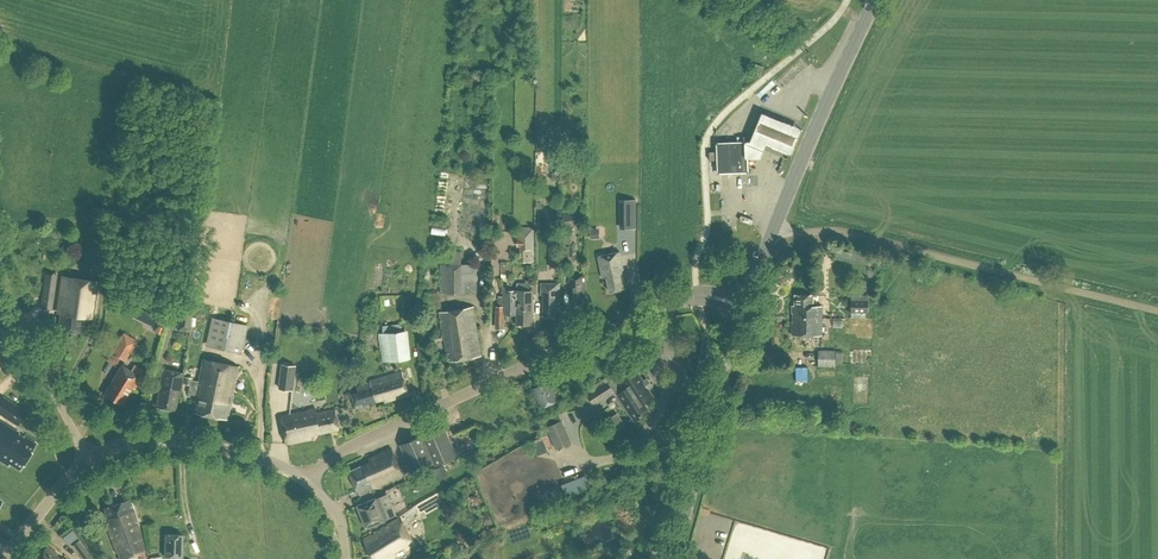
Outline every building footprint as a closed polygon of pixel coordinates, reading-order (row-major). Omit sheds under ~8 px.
[(752,73),(760,76),(763,66),(756,63),(752,73)] [(473,77),(473,86),(488,86),(488,77),(473,77)] [(748,171),(748,170),(749,170),(748,170),(747,143),(747,142),(747,141),(746,140),(745,140),(745,141),(718,142),(718,141),(717,142),(716,143),(716,144),(717,144),(718,171),(717,171),(717,172),(718,172),(719,173),(719,172),(746,171),(746,172),(747,172),(748,171)] [(555,167),(552,171),(555,175),(560,175),(562,171),(560,167),(555,167)] [(622,220),(636,220),(636,207),(622,207),(622,220)] [(564,227),(576,226),(575,213),(563,214),(564,227)] [(599,229),(591,229),(591,239),(600,238),(599,229)] [(519,261),(535,261),(535,230),(519,230),(519,261)] [(104,265),(106,247),(101,246),(102,237),(88,235),(85,262),(104,265)] [(565,263),(574,263),(574,246),(565,246),(565,263)] [(478,262),(461,263),(461,250),(450,251),(451,264),(440,264),(441,292),(461,292),(461,280),(478,280),(478,262)] [(561,267),(561,250),(551,250),(551,267),(561,267)] [(628,287),(620,251),(599,255),(604,279),(608,278),(610,291),(628,287)] [(94,319),(99,280),(62,275),(57,313),(61,314),(58,330),(81,333),(83,317),(94,319)] [(587,303),(586,275),(569,276),(570,289),(571,289),(572,304),(587,303)] [(41,308),(52,309),(56,282),(45,280),(41,308)] [(517,292),(505,291),(505,297),(498,296),(498,307),(497,307),(497,323),(504,323),(505,311),(518,311),(517,324),(532,324),(533,290),(535,290),(536,284),(533,284),(533,283),(518,283),(517,292)] [(558,316),(559,285),(541,284),(541,295),(544,295),(544,316),(558,316)] [(794,316),(822,317),(822,304),(812,304),(812,293),(795,293),(795,304),(792,304),(792,312),(794,312),(794,316)] [(852,313),(870,313),(869,295),(852,295),(852,313)] [(481,356),(472,307),(439,313),(446,354),(449,353),(450,361),(481,356)] [(178,330),(191,332),(194,310),(181,308),(178,330)] [(866,327),(865,315),(850,315),(850,327),(866,327)] [(822,334),(822,317),(794,316),(794,320),(792,320),(792,334),(822,334)] [(242,354),(248,326),(212,318),(206,346),(242,354)] [(383,362),(412,359),(409,330),(379,334),(383,362)] [(125,362),(138,341),(123,332),(111,353),(125,362)] [(844,352),(836,352),(836,350),(819,350),(819,367),(836,367),(836,364),(844,364),(844,352)] [(228,419),(239,367),(203,359),(198,381),(193,380),(193,378),(185,377),(184,384),(190,385),(189,393),(195,394),(194,398),(198,399),(195,412),(228,419)] [(294,390),(297,366),(283,364),(280,389),(294,390)] [(133,390),(140,379),(120,366),(102,394),(119,406),(131,388),(133,390)] [(604,373),(600,366),(593,370),(598,377),(604,373)] [(180,396),(184,374),(163,369),(159,392),(160,392),(157,407),(176,411),(179,396),(180,396)] [(654,395),(649,389),(654,386),(648,377),(643,379),(637,369),(622,379),(612,385),(608,380),(587,394),(595,406),(616,393),(635,422),(651,412),(645,401),(654,395)] [(362,407),(361,405),(384,399),(385,402),(408,395),(402,374),(356,388),(357,393),(351,395),(355,409),(362,407)] [(549,407),(548,405),(559,400),(550,381),(534,388),(542,407),(543,407),(544,409),(549,407)] [(17,405),(27,390),(15,382),(0,405),(0,413),(20,425),(28,412),(17,405)] [(317,415),(316,409),(280,417),(286,445),(311,440),(310,436),(338,430),(334,411),(317,415)] [(0,454),(0,461),(8,466),(10,464),(20,470),(37,444),(24,436),(22,439),(18,436),(20,433),(0,420),(0,449),(2,451),(0,454)] [(557,449),(572,442),(563,420),(547,426),(557,449)] [(401,444),(413,471),(434,462),(435,465),(458,456),(446,428),(423,438),(422,435),(401,444)] [(360,494),(404,475),(392,449),(369,459),(370,462),(349,472),(360,494)] [(568,488),(578,482),(575,478),(566,483),(568,488)] [(586,481),(580,485),(585,495),(592,491),(586,481)] [(367,527),(397,515),(388,494),(358,506),(367,527)] [(130,500),(105,508),(106,512),(101,514),(104,524),(108,523),(120,558),(121,558),(139,553),(141,558),(147,558),(140,539),(142,538),(130,500)] [(417,543),(402,517),(364,538),(376,558),(388,558),(417,543)] [(182,556),(183,535),(166,534),(164,556),(174,557),(174,558),(182,558),(182,556)] [(80,541),(74,545),(84,558),(93,558),(80,541)] [(56,557),(58,554),(49,546),(37,558),(58,558),(56,557)]
